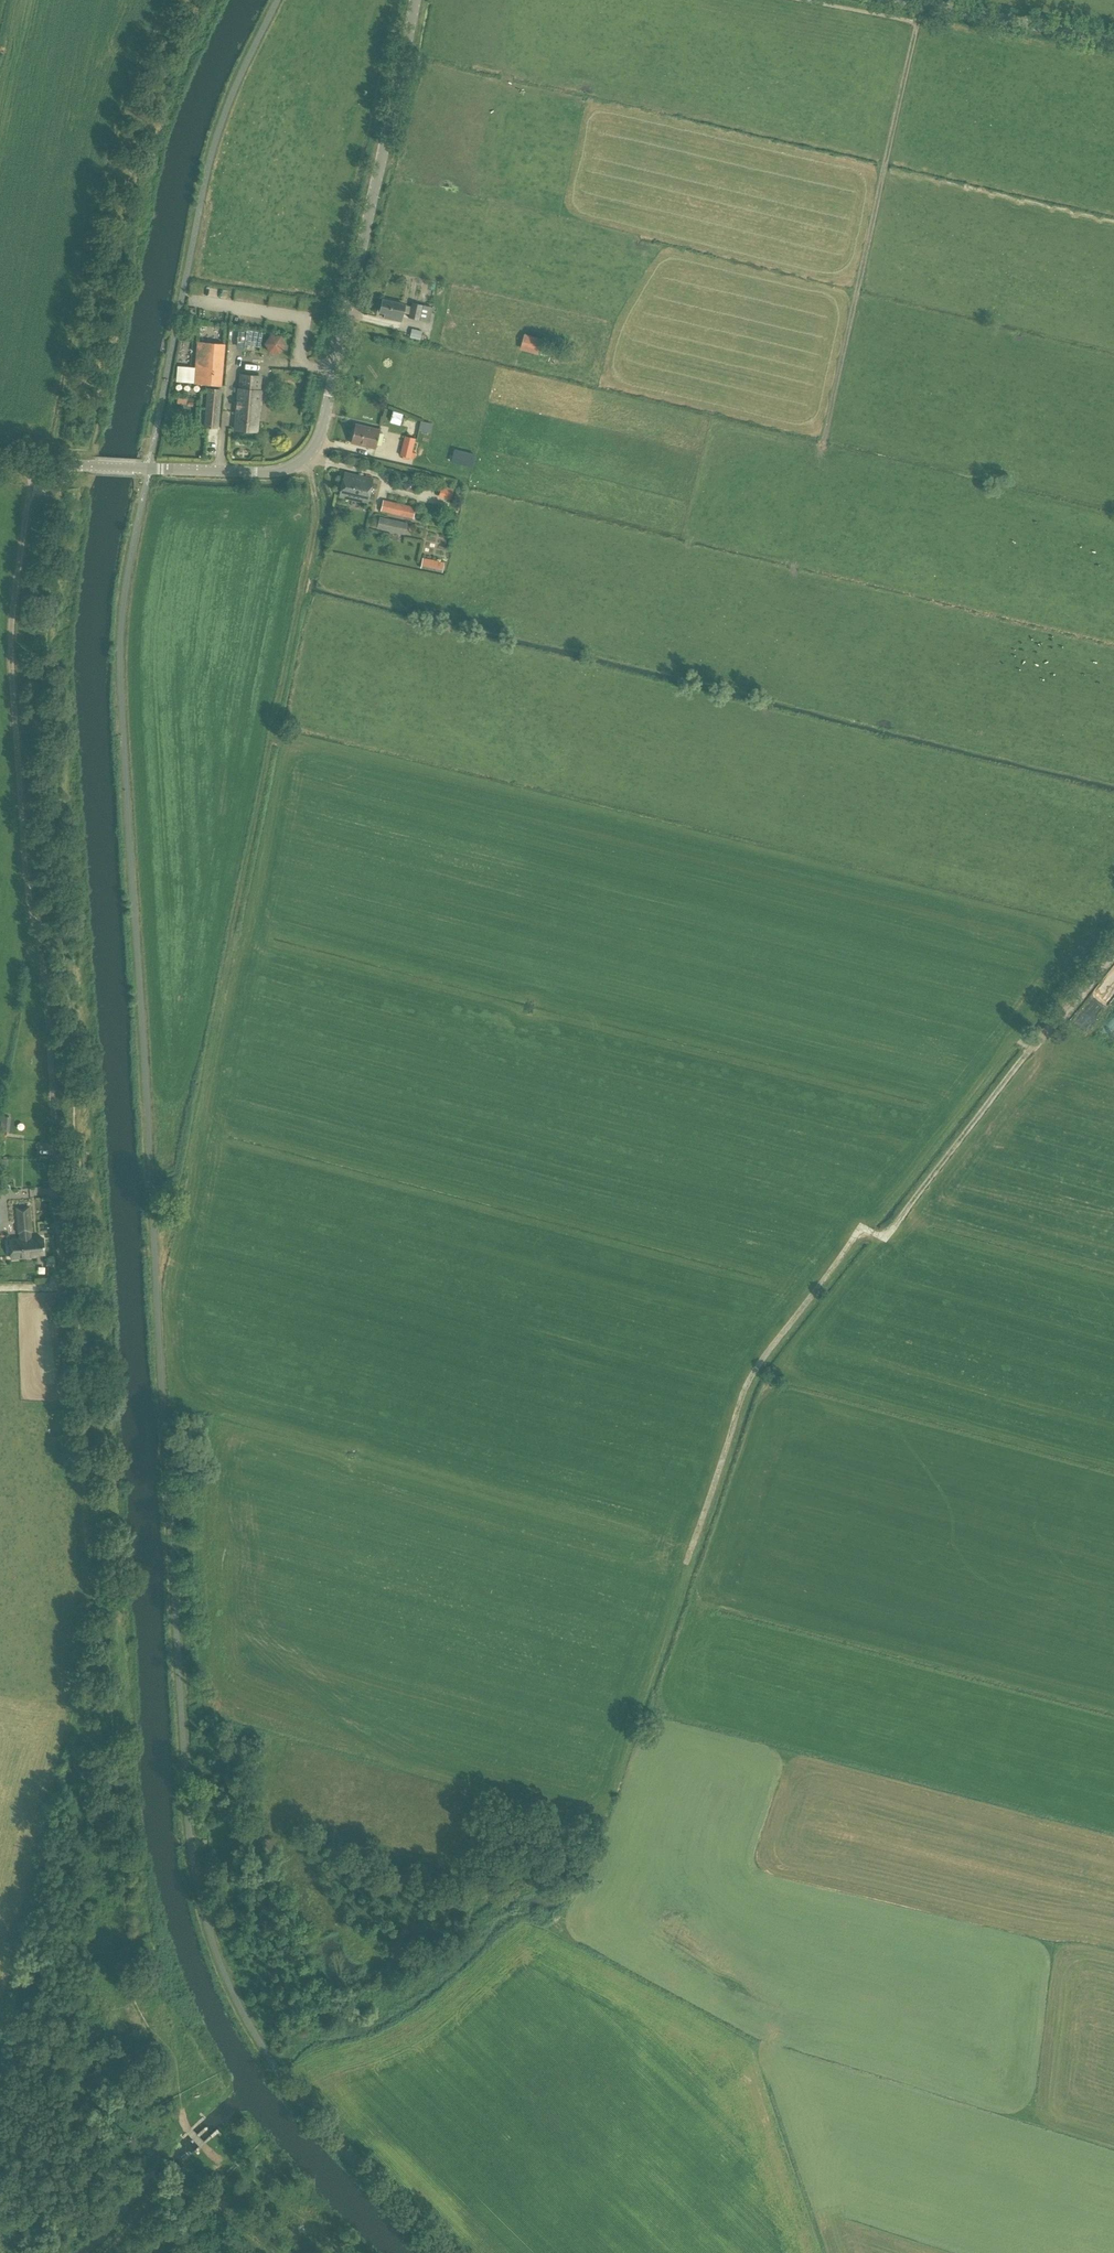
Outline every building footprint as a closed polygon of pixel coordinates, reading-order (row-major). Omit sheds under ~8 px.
[(383,300),(380,312),(386,313),(384,318),(400,321),(404,305),(383,300)] [(412,302),(408,317),(428,322),(432,307),(412,302)] [(269,352),(279,353),(284,344),(280,335),(270,334),(264,343),(269,352)] [(537,351),(540,341),(527,337),(524,348),(537,351)] [(197,342),(194,383),(221,385),(224,344),(197,342)] [(193,383),(194,367),(177,366),(176,381),(193,383)] [(257,431),(260,391),(259,391),(260,376),(241,374),(240,389),(239,389),(235,429),(257,431)] [(205,427),(217,428),(219,407),(218,407),(220,391),(208,390),(207,406),(205,427)] [(420,421),(418,430),(430,433),(432,423),(420,421)] [(355,424),(354,429),(351,442),(374,448),(379,430),(355,424)] [(407,459),(408,457),(414,458),(415,453),(411,452),(414,438),(405,436),(400,455),(403,456),(402,458),(407,459)] [(473,455),(458,451),(456,462),(471,465),(473,455)] [(345,473),(339,496),(366,503),(372,479),(345,473)] [(441,486),(439,497),(450,499),(452,489),(441,486)] [(415,508),(383,500),(381,510),(412,518),(415,508)] [(406,523),(379,518),(377,528),(404,534),(406,523)] [(444,563),(422,558),(421,568),(442,572),(444,563)] [(0,1128),(0,1129),(9,1131),(11,1117),(2,1116),(0,1128)] [(45,1254),(43,1238),(32,1239),(29,1207),(17,1208),(19,1232),(20,1232),(21,1238),(9,1239),(11,1258),(36,1256),(35,1254),(45,1254)]
